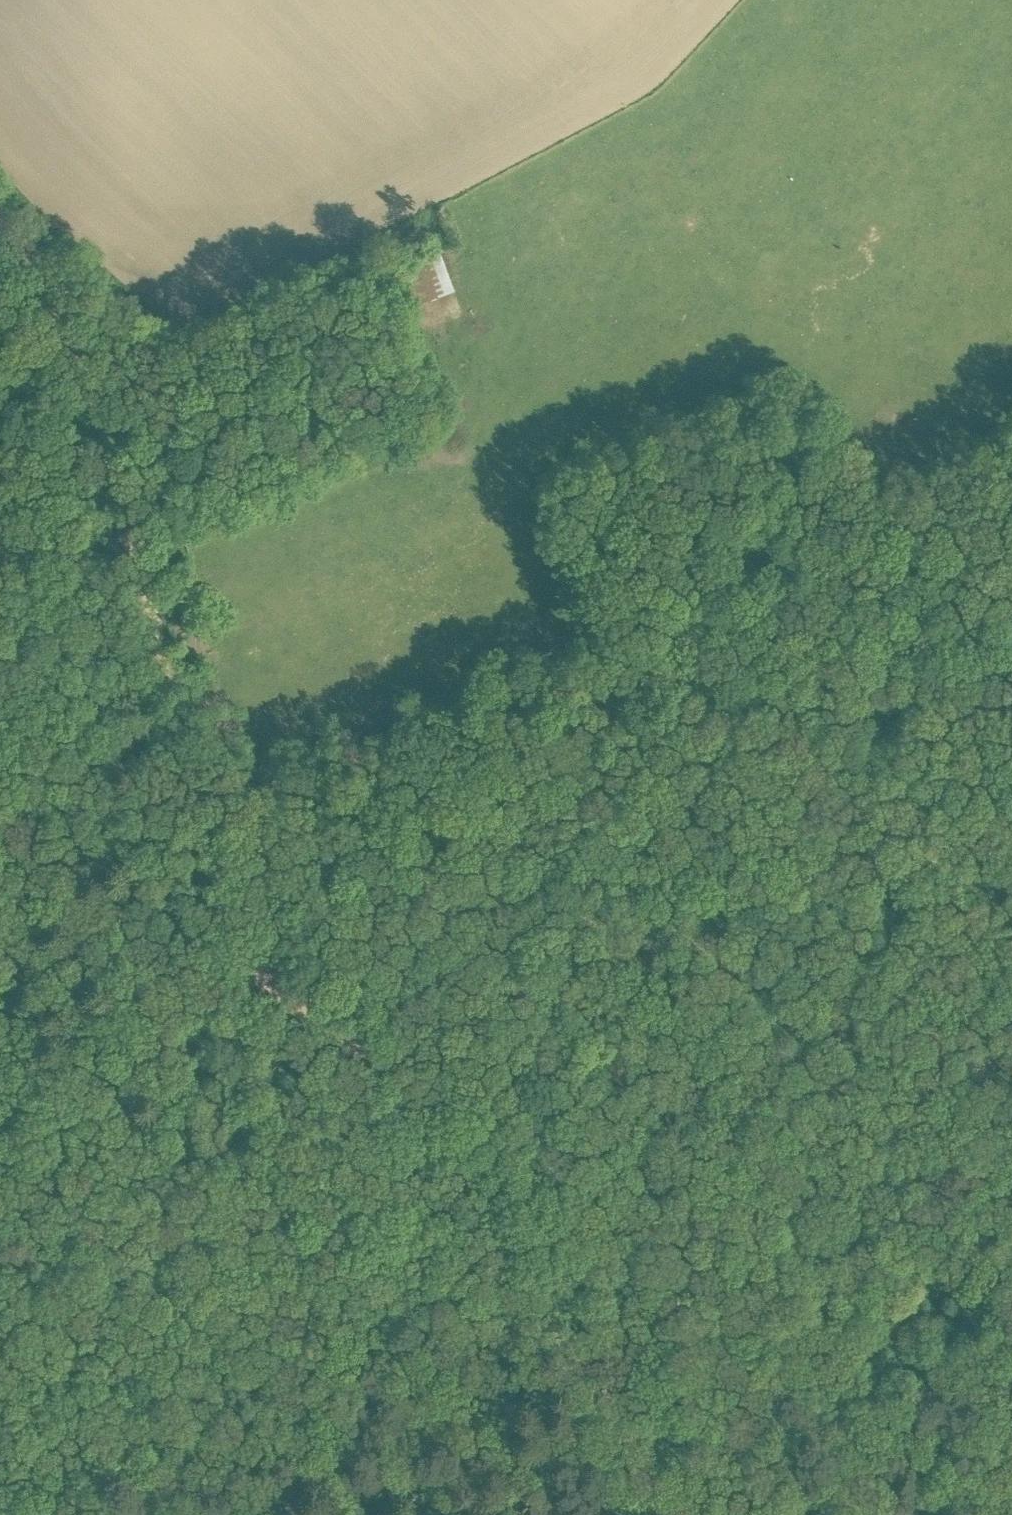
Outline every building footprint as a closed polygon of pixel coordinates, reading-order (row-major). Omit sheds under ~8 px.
[(444,254),(397,271),(410,307),(457,289),(444,254)]
